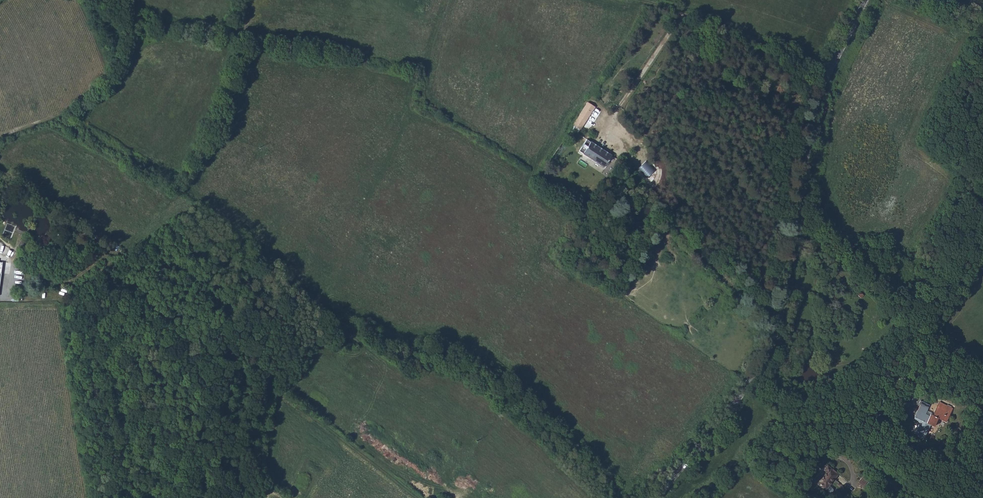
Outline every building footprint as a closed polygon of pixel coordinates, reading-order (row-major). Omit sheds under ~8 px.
[(568,123),(576,129),(589,107),(581,102),(568,123)] [(588,142),(585,147),(599,155),(602,151),(588,142)] [(585,147),(583,151),(604,164),(610,155),(602,151),(599,155),(585,147)] [(921,389),(921,391),(934,400),(937,400),(937,385),(931,384),(931,389),(921,389)] [(906,396),(905,409),(911,409),(911,425),(923,425),(923,410),(928,410),(927,400),(934,400),(921,391),(921,399),(920,399),(920,402),(914,402),(914,398),(914,396),(906,396)] [(807,471),(817,478),(826,462),(814,455),(812,459),(814,460),(807,471)] [(847,471),(852,474),(858,465),(852,462),(847,471)] [(825,470),(816,483),(827,490),(839,472),(826,464),(823,469),(825,470)] [(807,471),(805,474),(814,481),(817,478),(807,471)]
